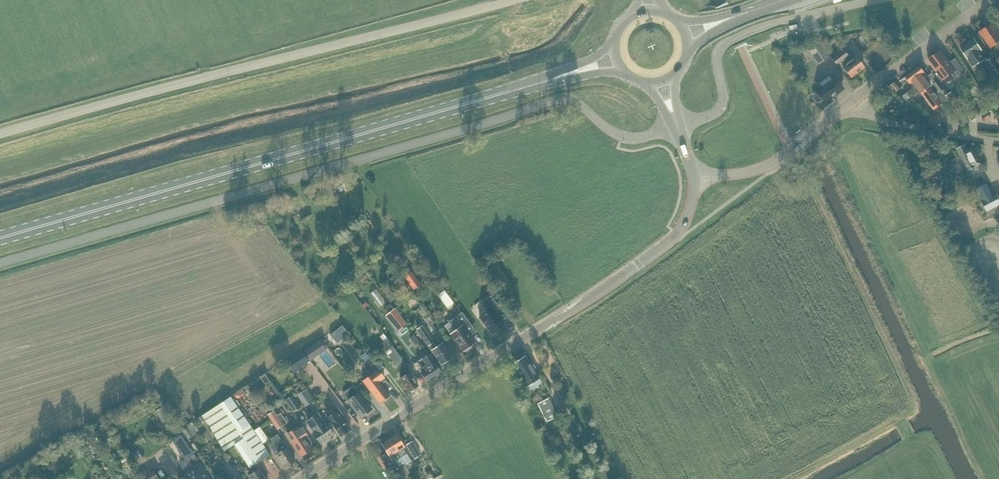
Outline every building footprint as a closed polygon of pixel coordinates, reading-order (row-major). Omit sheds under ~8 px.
[(970,3),(968,0),(958,0),(952,4),(959,12),(970,3)] [(992,24),(985,29),(984,27),(980,30),(981,31),(980,32),(991,48),(997,44),(998,47),(998,34),(992,24)] [(920,28),(910,33),(915,42),(925,37),(920,28)] [(984,60),(986,59),(981,51),(982,51),(974,38),(960,47),(973,67),(975,65),(977,67),(978,69),(981,70),(984,70),(988,67),(984,60)] [(828,57),(819,44),(808,51),(817,64),(828,57)] [(837,66),(840,64),(851,78),(864,68),(856,57),(849,62),(846,58),(848,56),(844,50),(832,59),(837,66)] [(941,51),(928,60),(935,69),(932,72),(940,83),(956,71),(958,74),(963,70),(956,59),(951,63),(941,51)] [(998,73),(998,67),(993,58),(986,62),(995,76),(998,73)] [(920,66),(914,71),(929,91),(940,83),(933,73),(928,77),(920,66)] [(914,71),(906,77),(914,88),(907,93),(911,98),(914,96),(917,100),(924,95),(929,91),(914,71)] [(834,78),(831,80),(828,76),(819,84),(822,87),(816,92),(817,93),(813,96),(813,98),(816,102),(818,102),(822,99),(825,103),(842,89),(834,78)] [(894,83),(891,87),(895,91),(896,92),(900,89),(894,83)] [(929,91),(924,95),(934,109),(948,99),(946,96),(949,94),(940,83),(929,91)] [(946,96),(948,99),(954,108),(960,104),(951,92),(949,94),(946,96)] [(907,93),(903,96),(906,101),(911,98),(907,93)] [(930,125),(938,127),(940,116),(932,115),(930,125)] [(968,171),(981,164),(972,148),(968,150),(965,145),(956,149),(968,171)] [(977,189),(988,210),(998,205),(998,197),(997,194),(993,196),(987,184),(977,189)] [(421,285),(411,272),(404,277),(414,290),(421,285)] [(402,278),(395,283),(399,290),(401,288),(403,292),(409,288),(402,278)] [(454,303),(447,294),(441,299),(448,308),(454,303)] [(494,310),(499,306),(491,296),(482,302),(488,310),(479,317),(491,333),(504,324),(494,310)] [(390,304),(384,309),(387,313),(385,315),(398,332),(407,325),(394,308),(393,309),(390,304)] [(358,323),(369,317),(365,309),(354,316),(358,323)] [(444,326),(463,351),(465,350),(466,352),(471,348),(470,346),(475,342),(467,332),(473,328),(462,313),(444,326)] [(341,326),(330,335),(337,344),(348,334),(341,326)] [(436,347),(427,334),(422,326),(417,329),(441,365),(452,357),(442,343),(436,347)] [(311,360),(325,350),(328,348),(320,338),(318,339),(319,341),(305,352),(311,360)] [(393,362),(397,367),(404,362),(387,341),(383,344),(387,350),(385,351),(393,362)] [(302,351),(285,362),(293,373),(309,362),(302,351)] [(364,353),(361,355),(366,362),(369,359),(364,353)] [(427,382),(440,373),(434,364),(428,355),(417,362),(423,371),(421,373),(427,382)] [(525,387),(539,378),(525,356),(512,365),(525,387)] [(371,374),(362,381),(379,403),(389,396),(378,382),(384,378),(378,369),(370,359),(369,359),(366,362),(363,364),(371,374)] [(408,392),(418,386),(404,364),(398,368),(403,375),(404,374),(405,376),(400,379),(408,392)] [(361,417),(370,410),(372,409),(353,384),(341,393),(345,398),(361,417)] [(301,407),(292,395),(284,400),(293,413),(301,407)] [(269,455),(262,444),(253,431),(249,425),(230,397),(202,416),(205,421),(224,451),(234,444),(250,468),(269,455)] [(546,422),(557,416),(548,399),(537,404),(546,422)] [(351,429),(342,417),(335,406),(324,413),(322,415),(328,424),(330,422),(340,436),(351,429)] [(267,415),(277,429),(283,425),(273,411),(267,415)] [(122,413),(114,418),(118,425),(126,420),(122,413)] [(333,435),(325,424),(317,413),(305,422),(313,433),(312,434),(320,444),(333,435)] [(202,416),(196,419),(200,424),(205,421),(202,416)] [(98,427),(106,440),(112,436),(104,423),(98,427)] [(311,450),(302,437),(306,434),(300,425),(285,435),(301,457),(311,450)] [(183,432),(187,439),(192,435),(192,434),(196,432),(192,426),(183,432)] [(253,431),(262,444),(268,440),(259,427),(253,431)] [(397,434),(389,439),(401,457),(406,465),(411,462),(406,454),(402,448),(405,447),(397,434)] [(274,444),(270,446),(285,468),(295,460),(280,439),(277,435),(271,439),(274,444)] [(193,454),(180,436),(172,441),(184,460),(190,456),(196,466),(184,473),(185,475),(180,478),(209,478),(199,463),(193,454)] [(389,439),(382,444),(391,460),(394,458),(395,461),(400,469),(401,468),(405,466),(406,465),(401,457),(389,439)] [(420,455),(411,441),(406,445),(415,459),(420,455)] [(173,457),(167,445),(161,448),(168,460),(173,457)] [(385,454),(379,457),(383,463),(388,459),(385,454)] [(405,466),(401,468),(402,470),(401,471),(405,477),(410,473),(405,466)] [(239,475),(233,467),(229,470),(235,478),(239,475)] [(256,467),(247,473),(251,478),(264,478),(256,467)] [(139,478),(158,478),(153,470),(139,478)]
